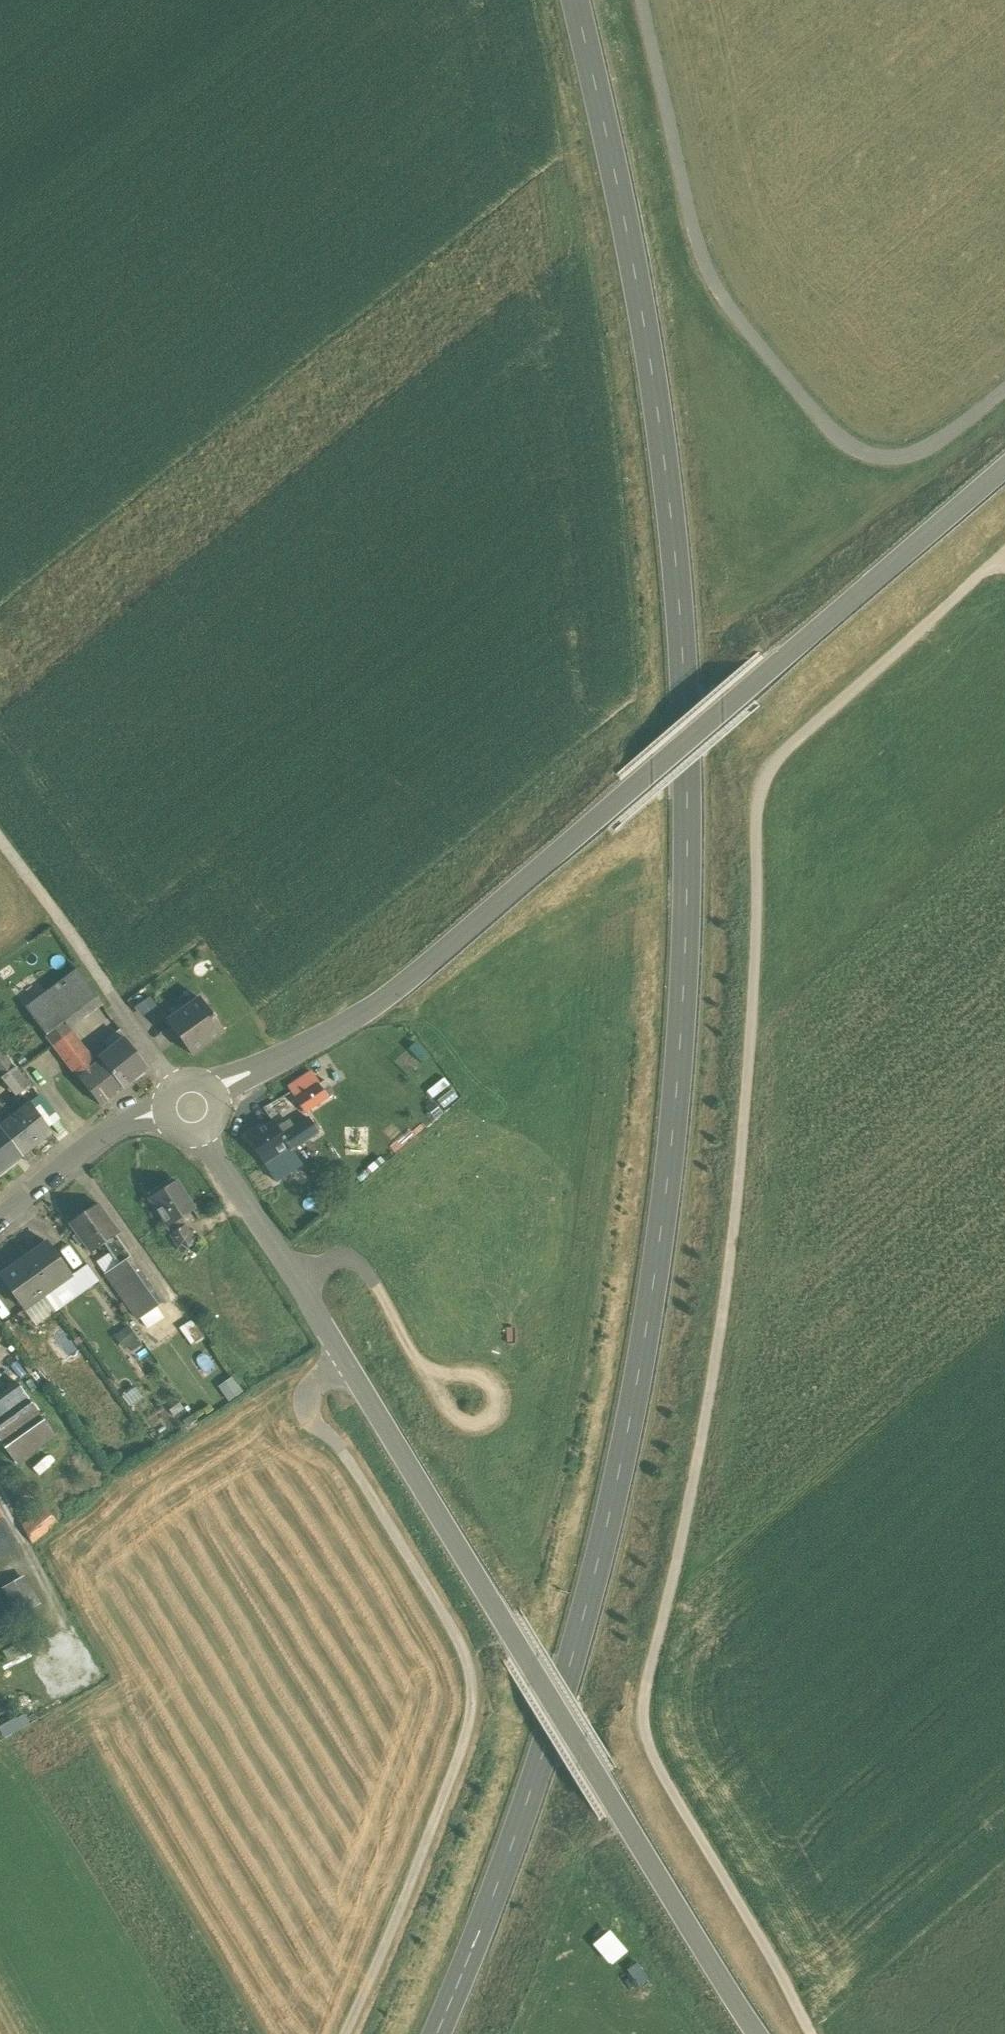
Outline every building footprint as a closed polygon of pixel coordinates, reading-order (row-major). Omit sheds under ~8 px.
[(68,988),(34,1015),(46,1037),(82,1007),(68,988)] [(201,999),(168,1023),(191,1055),(224,1032),(201,999)] [(130,1044),(108,1015),(96,1025),(117,1053),(130,1044)] [(91,1062),(70,1034),(53,1047),(80,1082),(91,1073),(91,1062)] [(117,1053),(106,1062),(126,1086),(149,1069),(130,1044),(117,1053)] [(0,1053),(0,1073),(3,1076),(12,1069),(0,1053)] [(126,1086),(106,1062),(91,1073),(80,1082),(99,1107),(126,1086)] [(14,1067),(12,1069),(3,1076),(0,1079),(14,1097),(29,1086),(14,1067)] [(311,1073),(288,1088),(296,1100),(319,1085),(311,1073)] [(334,1094),(325,1081),(319,1085),(328,1098),(334,1094)] [(319,1085),(296,1100),(305,1114),(328,1098),(319,1085)] [(0,1126),(0,1129),(22,1157),(52,1133),(30,1104),(0,1126)] [(294,1129),(282,1136),(290,1147),(289,1148),(290,1151),(292,1150),(317,1133),(308,1119),(294,1129)] [(273,1121),(247,1139),(263,1164),(289,1148),(290,1147),(282,1136),(278,1129),(273,1121)] [(289,1122),(278,1129),(282,1136),(294,1129),(289,1122)] [(22,1157),(0,1129),(0,1173),(22,1157)] [(289,1148),(263,1164),(275,1182),(302,1165),(292,1150),(290,1151),(289,1148)] [(195,1212),(177,1183),(176,1183),(174,1181),(172,1180),(171,1181),(161,1187),(160,1188),(159,1190),(160,1191),(161,1193),(150,1200),(168,1228),(169,1229),(181,1221),(195,1212)] [(99,1206),(70,1227),(91,1256),(105,1247),(117,1238),(120,1236),(99,1206)] [(181,1221),(169,1229),(168,1228),(166,1229),(182,1255),(197,1245),(181,1221)] [(132,1259),(117,1238),(105,1247),(120,1267),(132,1259)] [(72,1277),(47,1243),(24,1260),(48,1294),(72,1277)] [(120,1267),(106,1277),(139,1322),(164,1304),(132,1259),(120,1267)] [(24,1260),(0,1277),(24,1311),(48,1294),(24,1260)] [(0,1395),(0,1442),(15,1463),(55,1435),(17,1383),(0,1395)] [(32,1540),(58,1524),(48,1507),(22,1523),(32,1540)] [(0,1522),(0,1562),(22,1550),(5,1519),(0,1522)] [(33,1592),(26,1575),(0,1586),(0,1607),(33,1592)]
